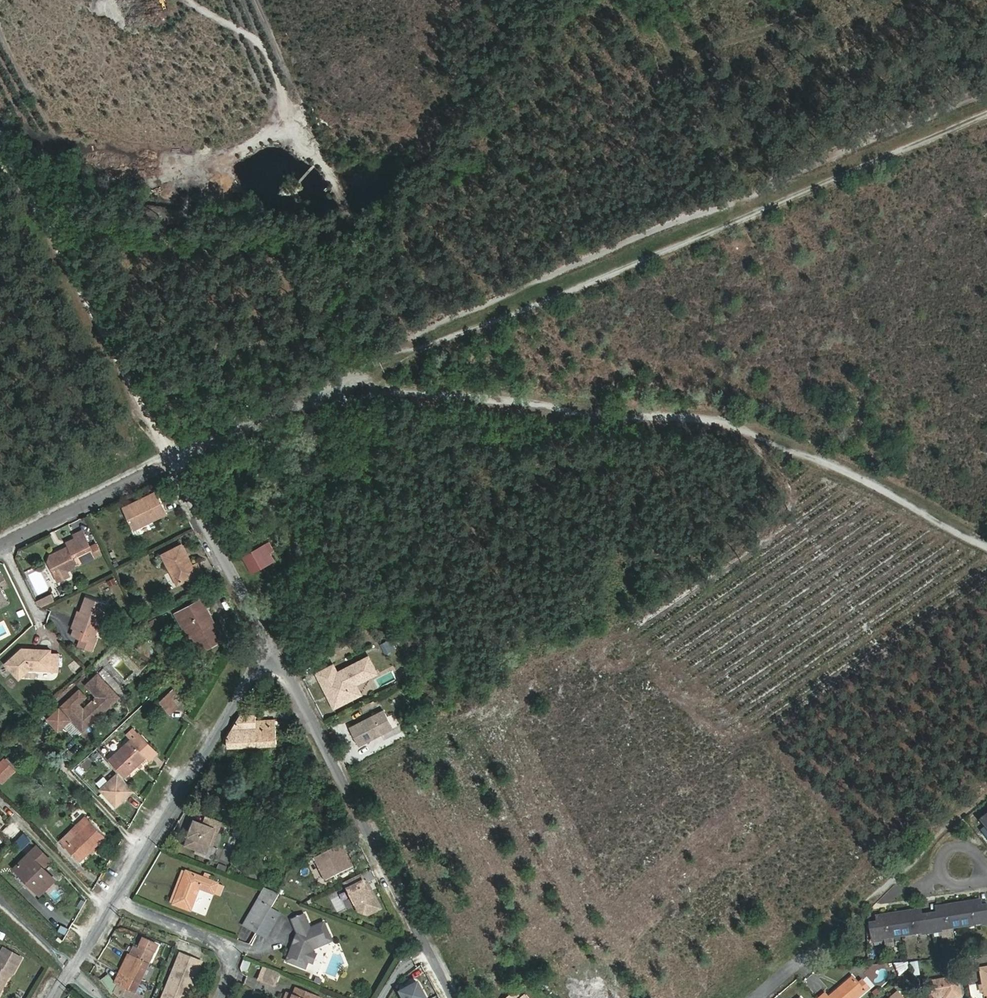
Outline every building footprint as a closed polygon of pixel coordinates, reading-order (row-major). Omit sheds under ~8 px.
[(157,492),(134,503),(135,506),(124,511),(133,529),(167,513),(157,492)] [(70,547),(50,556),(49,560),(56,576),(101,554),(97,545),(91,548),(82,531),(75,535),(76,538),(68,543),(70,547)] [(182,545),(162,555),(178,585),(202,573),(198,564),(193,567),(182,545)] [(266,545),(244,557),(252,573),(274,561),(266,545)] [(8,603),(1,590),(8,586),(2,574),(0,575),(0,607),(8,603)] [(43,608),(55,602),(52,594),(36,602),(38,606),(43,608)] [(87,597),(82,612),(75,630),(82,633),(80,639),(94,645),(97,637),(95,636),(106,604),(87,597)] [(198,601),(176,613),(183,628),(188,625),(202,652),(224,640),(208,610),(204,612),(198,601)] [(147,662),(158,654),(149,641),(138,648),(147,662)] [(6,664),(6,665),(0,670),(0,674),(5,679),(13,672),(19,679),(30,669),(51,671),(51,672),(59,673),(60,653),(51,653),(51,650),(22,649),(6,664)] [(366,657),(337,672),(332,663),(316,672),(328,694),(334,691),(336,693),(334,694),(339,705),(352,698),(348,691),(357,686),(356,683),(353,678),(362,673),(365,678),(375,673),(366,657)] [(353,678),(356,683),(365,678),(362,673),(353,678)] [(115,691),(98,674),(85,685),(96,697),(84,708),(81,706),(88,699),(81,692),(50,721),(60,732),(68,725),(72,721),(83,733),(114,703),(108,697),(115,691)] [(348,691),(352,698),(361,693),(357,686),(348,691)] [(279,688),(269,687),(268,702),(278,703),(279,688)] [(121,697),(115,691),(108,697),(114,703),(121,697)] [(253,693),(249,700),(256,704),(259,697),(253,693)] [(167,696),(160,702),(171,714),(178,708),(167,696)] [(350,727),(359,745),(392,727),(383,710),(350,727)] [(240,716),(227,737),(228,748),(275,745),(274,721),(257,721),(256,715),(240,716)] [(72,721),(68,725),(68,729),(75,737),(78,737),(83,733),(72,721)] [(157,754),(135,729),(127,736),(131,741),(110,760),(125,777),(147,757),(150,760),(157,754)] [(0,764),(0,781),(2,783),(16,770),(6,759),(0,764)] [(117,772),(99,789),(117,808),(135,791),(117,772)] [(189,820),(181,848),(205,855),(208,846),(213,848),(221,821),(203,816),(201,823),(189,820)] [(86,817),(72,832),(77,837),(92,822),(86,817)] [(77,837),(72,832),(61,842),(80,861),(105,836),(92,822),(77,837)] [(353,866),(342,844),(315,858),(326,880),(353,866)] [(38,846),(15,869),(40,895),(55,879),(43,867),(51,860),(38,846)] [(203,878),(187,872),(174,904),(191,911),(200,889),(214,894),(218,884),(208,880),(210,875),(205,874),(203,878)] [(370,887),(366,886),(360,874),(344,882),(359,911),(368,914),(380,908),(370,887)] [(224,886),(218,884),(214,894),(220,896),(224,886)] [(279,894),(265,888),(259,899),(271,906),(279,894)] [(932,929),(940,927),(940,925),(983,919),(984,921),(986,921),(986,902),(981,903),(980,898),(937,904),(938,909),(930,910),(932,929)] [(271,906),(259,899),(244,925),(256,932),(261,925),(268,913),(271,906)] [(271,906),(268,913),(276,918),(280,911),(271,906)] [(924,930),(932,929),(930,910),(921,912),(921,906),(877,912),(878,918),(871,919),(873,937),(881,936),(880,934),(924,928),(924,930)] [(268,913),(261,925),(256,932),(265,937),(276,918),(268,913)] [(312,953),(314,949),(330,942),(331,939),(326,925),(322,924),(311,929),(305,915),(292,920),(298,934),(300,937),(297,944),(294,945),(288,959),(290,963),(303,968),(307,966),(309,962),(312,953)] [(143,939),(141,945),(155,952),(158,946),(143,939)] [(115,982),(108,976),(101,983),(112,994),(115,992),(127,997),(139,997),(134,996),(155,952),(141,945),(139,949),(134,947),(130,956),(128,955),(115,982)] [(0,956),(0,994),(12,973),(13,974),(22,958),(4,948),(0,956)] [(312,953),(309,962),(313,964),(317,955),(312,953)] [(189,958),(180,955),(176,964),(185,968),(189,958)] [(189,958),(185,968),(176,964),(163,997),(187,997),(201,963),(189,958)] [(909,962),(911,976),(919,975),(917,960),(909,962)] [(894,966),(897,974),(909,970),(906,962),(894,966)] [(277,973),(263,968),(260,977),(273,982),(277,973)] [(962,997),(959,975),(924,981),(927,997),(936,997),(944,997),(945,997),(957,997),(962,997)] [(867,991),(859,982),(854,976),(829,997),(858,997),(867,991)] [(430,997),(429,997),(419,978),(399,989),(404,997),(430,997)] [(859,982),(867,991),(870,988),(863,979),(859,982)] [(286,997),(317,997),(297,989),(294,996),(287,994),(286,997)]
